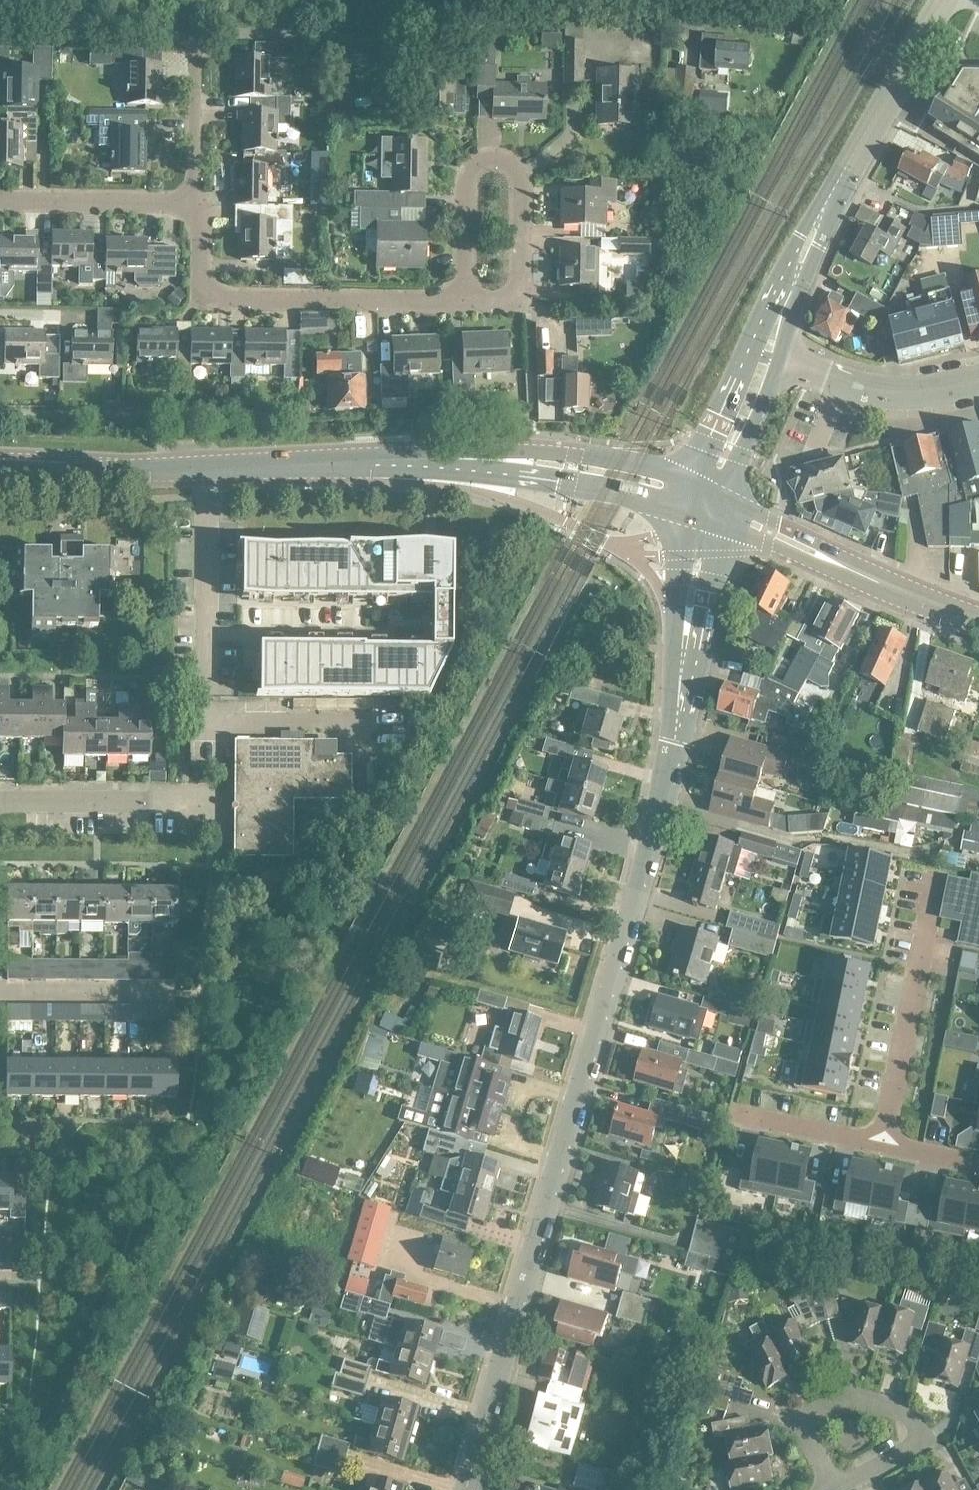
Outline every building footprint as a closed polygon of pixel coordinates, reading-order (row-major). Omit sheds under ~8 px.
[(564,41),(564,43),(564,56),(564,84),(583,84),(583,43),(583,41),(582,41),(582,26),(564,26),(564,41)] [(806,34),(795,32),(793,43),(804,45),(806,34)] [(704,37),(700,72),(718,74),(718,71),(747,74),(750,47),(721,44),(722,39),(704,37)] [(477,99),(478,99),(493,99),(493,118),(493,119),(545,120),(545,85),(530,85),(530,77),(517,77),(517,85),(494,85),(494,67),(494,43),(493,43),(477,42),(477,43),(477,66),(477,99)] [(268,99),(284,100),(284,81),(273,80),(274,70),(269,70),(269,60),(295,61),(295,45),(254,45),(254,59),(236,59),(235,100),(251,100),(268,101),(268,99)] [(11,61),(11,49),(0,48),(0,60),(11,61)] [(51,83),(52,49),(37,49),(37,70),(3,69),(2,109),(7,109),(36,109),(37,83),(51,83)] [(141,66),(142,51),(110,50),(110,65),(128,66),(127,106),(161,107),(162,66),(141,66)] [(676,95),(693,96),(695,66),(678,65),(676,95)] [(961,73),(946,98),(944,96),(943,98),(945,99),(932,120),(930,119),(929,120),(937,125),(934,131),(978,159),(978,73),(961,73)] [(598,74),(598,98),(602,98),(602,126),(636,126),(636,74),(598,74)] [(423,81),(422,119),(452,120),(452,116),(465,116),(465,82),(423,81)] [(268,101),(251,100),(251,114),(242,114),(242,154),(253,154),(276,155),(276,154),(276,127),(290,127),(290,100),(284,100),(268,99),(268,101)] [(7,109),(7,128),(0,127),(0,169),(21,169),(21,144),(36,144),(36,109),(7,109)] [(98,127),(99,118),(86,118),(86,127),(98,127)] [(99,118),(98,127),(98,147),(112,147),(112,173),(145,173),(146,118),(99,118)] [(360,211),(401,211),(405,211),(406,195),(425,195),(426,143),(392,143),(392,159),(383,159),(383,173),(391,173),(391,194),(354,193),(353,210),(360,211)] [(909,152),(899,171),(929,186),(936,174),(944,178),(950,167),(941,163),(943,159),(931,153),(929,156),(923,153),(921,158),(909,152)] [(276,155),(253,154),(253,167),(234,167),(234,208),(260,208),(267,209),(267,208),(268,169),(285,169),(285,154),(276,154),(276,155)] [(957,158),(952,172),(967,178),(973,165),(957,158)] [(641,180),(641,165),(603,164),(603,179),(641,180)] [(562,197),(557,197),(557,211),(562,211),(561,227),(605,228),(605,204),(615,204),(615,182),(591,182),(590,193),(562,193),(562,197)] [(327,206),(327,191),(310,191),(309,205),(327,206)] [(267,209),(260,208),(260,222),(241,222),(241,262),(274,263),(275,223),(293,223),(293,209),(267,208),(267,209)] [(401,211),(360,211),(359,233),(377,233),(376,269),(425,269),(425,227),(401,227),(401,211)] [(943,217),(948,247),(964,246),(962,222),(978,221),(978,215),(943,217)] [(923,231),(918,242),(917,244),(918,250),(948,247),(943,217),(930,218),(923,231)] [(868,228),(853,256),(872,267),(880,252),(891,258),(906,230),(887,220),(879,234),(868,228)] [(51,242),(51,259),(50,268),(51,268),(82,268),(82,282),(105,283),(105,274),(105,254),(91,254),(92,234),(51,234),(51,242)] [(619,253),(649,254),(650,237),(620,236),(619,253)] [(36,274),(37,259),(37,240),(0,239),(0,273),(36,274)] [(105,254),(105,274),(135,275),(135,281),(139,286),(159,286),(162,282),(163,276),(173,277),(174,249),(146,248),(146,241),(105,240),(105,254)] [(561,251),(560,287),(582,287),(582,297),(596,298),(597,251),(561,251)] [(36,274),(36,297),(51,297),(51,268),(50,268),(51,259),(37,259),(36,274)] [(914,318),(892,324),(896,340),(902,364),(966,347),(961,331),(952,299),(952,294),(947,276),(920,283),(924,299),(910,303),(914,318)] [(961,293),(971,337),(978,335),(978,336),(978,277),(965,281),(968,291),(961,293)] [(175,308),(186,297),(178,288),(166,300),(175,308)] [(845,327),(852,331),(859,319),(840,309),(845,299),(833,293),(827,303),(826,302),(811,330),(836,343),(841,333),(845,327)] [(896,340),(892,324),(888,310),(888,311),(859,296),(851,312),(877,326),(880,343),(896,340)] [(97,310),(97,326),(124,326),(125,311),(97,310)] [(310,330),(310,314),(300,315),(300,331),(310,330)] [(611,319),(575,321),(575,323),(576,338),(611,336),(610,321),(611,319)] [(845,327),(841,333),(849,338),(852,331),(845,327)] [(190,365),(190,338),(177,338),(177,331),(136,330),(135,365),(163,365),(163,376),(166,378),(175,379),(175,384),(191,385),(191,365),(190,365)] [(190,331),(190,338),(190,365),(191,365),(230,365),(230,380),(244,380),(244,366),(244,352),(230,352),(231,332),(190,331)] [(4,332),(4,366),(44,367),(44,380),(59,380),(59,338),(45,338),(45,333),(4,332)] [(244,352),(244,366),(284,366),(284,380),(299,380),(299,355),(286,355),(286,333),(244,332),(244,352)] [(71,334),(71,367),(112,368),(112,334),(71,334)] [(452,395),(472,394),(471,374),(507,373),(506,338),(462,339),(463,361),(451,361),(452,395)] [(394,368),(380,368),(381,401),(405,400),(404,376),(437,375),(436,340),(393,341),(394,368)] [(553,354),(536,354),(536,378),(553,378),(553,354)] [(339,356),(316,356),(316,376),(329,376),(329,411),(331,411),(334,414),(342,414),(344,411),(363,410),(363,380),(361,380),(361,366),(360,366),(360,356),(339,356)] [(560,378),(563,378),(562,410),(586,411),(587,381),(585,381),(586,373),(578,373),(577,358),(561,358),(560,378)] [(970,505),(978,503),(978,428),(941,438),(940,436),(938,436),(951,483),(949,482),(950,510),(970,505)] [(951,483),(938,436),(892,448),(899,480),(900,480),(905,499),(919,496),(928,548),(950,548),(950,545),(950,527),(950,511),(950,510),(949,482),(951,483)] [(861,509),(863,504),(854,501),(844,460),(821,466),(830,498),(837,497),(840,505),(845,505),(846,502),(861,509)] [(830,498),(821,466),(790,474),(789,485),(796,493),(799,505),(814,501),(817,510),(828,507),(824,516),(818,513),(818,515),(815,514),(813,517),(804,513),(802,518),(833,532),(837,522),(838,522),(845,505),(840,505),(837,497),(830,498)] [(846,502),(845,505),(838,522),(866,535),(876,510),(863,504),(861,509),(846,502)] [(970,505),(950,510),(950,511),(950,527),(950,545),(950,548),(951,541),(970,541),(970,505)] [(11,553),(11,576),(18,576),(18,598),(32,598),(31,636),(54,637),(55,629),(98,629),(98,599),(111,599),(111,578),(119,578),(120,554),(82,554),(83,539),(60,539),(60,554),(11,553)] [(434,654),(260,649),(260,696),(428,697),(450,650),(451,548),(410,551),(410,548),(281,548),(241,545),(242,597),(349,600),(349,592),(409,592),(409,589),(433,591),(434,654)] [(764,575),(748,607),(760,612),(753,626),(756,627),(750,641),(775,654),(788,628),(777,622),(787,602),(782,600),(788,587),(764,575)] [(803,646),(780,687),(797,695),(805,679),(842,609),(830,602),(826,609),(816,605),(796,642),(803,646)] [(859,617),(842,609),(805,679),(821,689),(829,689),(829,677),(834,665),(833,664),(839,652),(841,653),(844,646),(848,648),(855,634),(851,632),(859,617)] [(906,644),(880,632),(862,674),(886,685),(891,674),(892,675),(906,644)] [(938,654),(927,686),(941,691),(939,697),(965,705),(974,680),(968,678),(972,666),(938,654)] [(584,692),(600,696),(604,681),(589,677),(584,692)] [(764,679),(759,696),(752,721),(766,726),(769,713),(789,720),(786,726),(804,732),(808,720),(794,705),(799,696),(797,695),(780,687),(764,679)] [(752,721),(759,696),(726,687),(719,714),(751,723),(752,721)] [(600,696),(584,692),(572,688),(568,702),(596,710),(600,696)] [(42,741),(42,690),(33,689),(33,706),(21,706),(21,741),(42,741)] [(21,741),(21,706),(9,706),(9,690),(0,690),(0,741),(21,741)] [(52,690),(42,690),(42,741),(63,741),(64,723),(64,706),(52,706),(52,690)] [(293,709),(315,709),(315,700),(293,700),(293,709)] [(381,700),(381,710),(404,710),(403,700),(381,700)] [(919,731),(947,740),(957,712),(928,702),(919,731)] [(64,723),(63,741),(63,759),(85,759),(86,707),(75,707),(75,724),(64,723)] [(86,707),(85,759),(107,759),(108,724),(95,724),(95,707),(86,707)] [(119,724),(108,724),(107,759),(128,759),(129,707),(119,707),(119,724)] [(129,707),(128,759),(150,759),(150,724),(138,724),(139,707),(129,707)] [(581,737),(592,740),(590,747),(608,752),(610,745),(613,746),(620,721),(617,720),(595,714),(588,712),(584,725),(577,723),(573,735),(581,737)] [(818,724),(815,734),(824,736),(826,727),(818,724)] [(566,762),(571,747),(545,740),(541,754),(566,762)] [(352,757),(336,757),(314,757),(315,742),(235,741),(234,857),(293,858),(293,800),(351,800),(352,757)] [(962,770),(978,775),(978,744),(970,741),(962,770)] [(722,774),(758,785),(762,774),(782,779),(789,756),(760,748),(756,760),(729,751),(722,774)] [(865,770),(826,752),(820,766),(859,783),(865,770)] [(166,781),(166,755),(156,755),(156,764),(150,764),(150,781),(166,781)] [(605,773),(566,762),(561,779),(549,775),(548,778),(599,793),(605,773)] [(957,815),(964,788),(898,773),(892,801),(901,803),(957,815)] [(758,785),(722,774),(714,801),(742,809),(738,821),(768,830),(768,829),(772,814),(774,806),(754,800),(758,785)] [(599,793),(548,778),(543,795),(555,799),(552,812),(590,823),(599,793)] [(812,812),(813,797),(798,795),(796,810),(812,812)] [(860,795),(854,827),(888,834),(890,823),(886,822),(889,806),(875,803),(876,800),(872,800),(872,798),(860,795)] [(525,812),(548,819),(551,810),(518,800),(515,809),(525,812)] [(957,815),(901,803),(898,818),(955,828),(957,815)] [(548,819),(525,812),(520,828),(550,838),(554,824),(547,822),(548,819)] [(788,818),(772,814),(768,829),(790,834),(824,834),(829,816),(788,818)] [(978,820),(975,836),(966,834),(963,849),(978,852),(978,820)] [(484,838),(489,828),(480,823),(474,834),(484,838)] [(742,834),(738,850),(743,851),(743,852),(773,862),(773,860),(797,867),(801,852),(778,846),(778,845),(742,834)] [(703,840),(696,865),(725,874),(725,873),(736,876),(739,865),(743,852),(743,851),(738,850),(703,840)] [(558,841),(552,861),(584,870),(589,850),(558,841)] [(852,852),(847,874),(886,882),(890,860),(852,852)] [(941,852),(939,863),(971,869),(973,861),(967,860),(968,854),(957,852),(956,854),(941,852)] [(814,856),(807,854),(803,865),(811,867),(814,856)] [(584,870),(552,861),(543,891),(575,900),(584,870)] [(725,874),(696,865),(691,881),(695,882),(688,905),(715,913),(726,877),(735,879),(736,876),(725,873),(725,874)] [(811,867),(803,865),(800,877),(808,879),(811,867)] [(258,874),(258,882),(282,882),(282,872),(259,872),(258,874)] [(507,874),(503,888),(535,897),(539,883),(507,874)] [(847,874),(843,896),(881,904),(886,882),(847,874)] [(970,885),(977,887),(978,879),(978,875),(972,874),(970,885)] [(509,917),(515,894),(469,880),(459,914),(483,921),(486,911),(509,917)] [(977,887),(970,885),(967,897),(975,899),(977,887)] [(32,924),(32,889),(8,889),(8,924),(19,924),(19,934),(32,934),(32,924)] [(57,889),(32,889),(32,924),(57,925),(57,889)] [(57,889),(57,925),(57,937),(65,937),(68,933),(68,925),(80,925),(80,889),(57,889)] [(105,890),(80,889),(80,925),(104,925),(105,890)] [(105,890),(104,925),(128,926),(129,890),(105,890)] [(153,890),(129,890),(128,926),(152,926),(153,890)] [(177,891),(153,890),(152,926),(177,926),(177,909),(177,891)] [(803,897),(795,895),(792,907),(799,909),(803,897)] [(843,896),(838,917),(877,926),(881,904),(843,896)] [(975,899),(967,897),(965,909),(973,910),(975,899)] [(799,909),(792,907),(788,918),(796,921),(799,909)] [(973,910),(965,909),(963,920),(970,922),(973,910)] [(756,939),(760,924),(731,916),(727,931),(734,933),(756,939)] [(877,926),(838,917),(834,939),(872,947),(877,926)] [(970,922),(963,920),(960,932),(968,933),(970,922)] [(775,928),(760,924),(756,939),(771,943),(775,928)] [(518,926),(513,943),(528,947),(524,958),(555,967),(564,936),(534,927),(533,930),(518,926)] [(677,950),(669,977),(705,987),(718,943),(680,931),(674,950),(677,950)] [(968,933),(960,932),(958,943),(965,945),(968,933)] [(776,945),(771,943),(756,939),(734,933),(729,949),(771,961),(776,945)] [(401,960),(402,960),(436,969),(440,954),(408,946),(401,960)] [(827,979),(867,987),(871,966),(832,957),(827,979)] [(32,981),(32,961),(7,961),(7,981),(32,981)] [(56,962),(32,961),(32,981),(56,981),(56,962)] [(56,962),(56,981),(80,982),(80,962),(56,962)] [(104,962),(80,962),(80,982),(103,982),(104,962)] [(104,962),(103,982),(127,982),(128,962),(104,962)] [(128,962),(127,982),(151,982),(152,962),(128,962)] [(176,962),(152,962),(151,982),(176,982),(176,962)] [(782,970),(774,968),(772,979),(780,981),(782,970)] [(823,1001),(862,1009),(867,987),(827,979),(823,1001)] [(510,1015),(525,1019),(529,1007),(479,992),(475,1005),(510,1015)] [(700,1039),(708,1012),(729,1018),(733,1005),(706,997),(702,1009),(659,996),(656,1008),(652,1007),(647,1024),(651,1025),(650,1027),(689,1038),(689,1036),(700,1039)] [(772,1014),(775,1000),(773,1000),(766,998),(765,1002),(763,1012),(770,1014),(772,1014)] [(818,1023),(858,1031),(862,1009),(823,1001),(818,1023)] [(32,1023),(32,1007),(6,1006),(6,1023),(32,1023)] [(32,1007),(32,1023),(56,1023),(56,1007),(32,1007)] [(80,1007),(56,1007),(56,1023),(80,1023),(80,1007)] [(104,1007),(80,1007),(80,1023),(104,1024),(104,1007)] [(127,1024),(127,1007),(104,1007),(104,1024),(127,1024)] [(150,1008),(127,1007),(127,1024),(150,1024),(150,1008)] [(150,1008),(150,1024),(176,1024),(176,1008),(150,1008)] [(539,1023),(525,1019),(510,1015),(498,1057),(527,1065),(539,1023)] [(761,1019),(756,1033),(767,1035),(773,1036),(776,1022),(761,1019)] [(814,1044),(854,1052),(858,1031),(818,1023),(814,1044)] [(761,1043),(753,1041),(751,1052),(759,1054),(761,1043)] [(810,1064),(849,1074),(854,1052),(814,1044),(810,1064)] [(743,1051),(725,1045),(721,1059),(739,1064),(743,1051)] [(690,1050),(685,1065),(714,1073),(718,1058),(690,1050)] [(636,1081),(674,1092),(682,1095),(689,1071),(681,1069),(683,1063),(683,1062),(657,1055),(644,1051),(636,1081)] [(445,1052),(435,1088),(467,1097),(502,1108),(509,1085),(500,1083),(504,1070),(445,1052)] [(759,1054),(751,1052),(748,1063),(757,1065),(759,1054)] [(32,1099),(32,1063),(7,1062),(6,1098),(32,1099)] [(32,1063),(32,1099),(55,1099),(56,1063),(32,1063)] [(80,1063),(56,1063),(55,1099),(81,1099),(80,1063)] [(104,1063),(80,1063),(81,1099),(104,1099),(104,1063)] [(127,1064),(104,1063),(104,1099),(127,1099),(127,1064)] [(150,1064),(127,1064),(127,1099),(150,1100),(150,1064)] [(150,1064),(150,1100),(176,1100),(176,1090),(176,1064),(150,1064)] [(810,1064),(805,1088),(845,1096),(849,1074),(810,1064)] [(467,1097),(435,1088),(427,1114),(403,1106),(399,1120),(428,1128),(441,1132),(470,1140),(472,1133),(493,1139),(502,1108),(467,1097)] [(948,1097),(936,1094),(931,1116),(944,1119),(948,1097)] [(653,1099),(649,1114),(620,1106),(612,1136),(650,1147),(655,1128),(663,1130),(666,1121),(701,1130),(706,1114),(653,1099)] [(436,1147),(441,1132),(428,1128),(422,1150),(434,1154),(436,1147)] [(470,1140),(441,1132),(436,1147),(465,1156),(470,1140)] [(744,1169),(739,1190),(775,1198),(786,1146),(761,1141),(755,1171),(744,1169)] [(800,1151),(800,1149),(786,1146),(775,1198),(811,1205),(815,1184),(804,1182),(810,1154),(800,1151)] [(446,1179),(459,1183),(490,1192),(497,1168),(466,1159),(466,1161),(452,1157),(446,1179)] [(833,1210),(844,1213),(846,1203),(869,1208),(871,1209),(880,1167),(855,1161),(849,1191),(838,1189),(833,1210)] [(604,1163),(599,1180),(602,1181),(595,1206),(627,1215),(627,1214),(635,1216),(641,1194),(633,1192),(639,1173),(604,1163)] [(898,1202),(904,1174),(894,1171),(894,1170),(880,1167),(871,1209),(869,1208),(867,1218),(905,1226),(909,1204),(898,1202)] [(680,1188),(706,1194),(710,1179),(684,1172),(680,1188)] [(0,1178),(0,1212),(10,1212),(10,1219),(25,1220),(25,1188),(11,1188),(11,1178),(0,1178)] [(931,1209),(927,1230),(964,1238),(966,1229),(965,1229),(974,1187),(949,1181),(943,1211),(931,1209)] [(490,1192),(459,1183),(458,1186),(443,1182),(439,1193),(455,1198),(450,1214),(481,1223),(490,1192)] [(974,1187),(965,1229),(966,1229),(978,1232),(978,1188),(974,1187)] [(419,1218),(419,1217),(423,1206),(419,1205),(423,1192),(413,1189),(404,1214),(419,1218)] [(376,1270),(393,1211),(367,1204),(349,1263),(376,1270)] [(434,1222),(441,1225),(444,1226),(447,1214),(424,1206),(420,1218),(434,1222)] [(710,1258),(739,1265),(747,1233),(698,1221),(690,1253),(710,1258)] [(443,1240),(434,1272),(464,1280),(471,1255),(454,1250),(456,1244),(443,1240)] [(575,1257),(568,1280),(615,1294),(622,1271),(615,1269),(618,1257),(583,1247),(580,1259),(575,1257)] [(676,1266),(680,1253),(665,1249),(662,1262),(676,1266)] [(11,1269),(11,1253),(0,1253),(0,1269),(11,1269)] [(739,1265),(710,1258),(707,1272),(735,1279),(737,1273),(739,1265)] [(385,1278),(378,1301),(391,1305),(392,1300),(423,1309),(428,1292),(402,1284),(404,1278),(396,1276),(395,1281),(385,1278)] [(346,1292),(365,1297),(370,1282),(351,1277),(346,1292)] [(822,1295),(827,1316),(839,1313),(830,1278),(818,1281),(822,1295)] [(822,1295),(818,1281),(817,1281),(820,1295),(805,1299),(804,1297),(793,1303),(801,1319),(770,1336),(771,1339),(772,1338),(789,1370),(789,1369),(791,1372),(813,1360),(801,1336),(819,1326),(815,1318),(827,1316),(822,1295)] [(365,1297),(346,1292),(341,1311),(360,1317),(361,1314),(390,1322),(394,1307),(365,1299),(365,1297)] [(621,1305),(648,1313),(652,1300),(625,1292),(621,1305)] [(10,1310),(10,1294),(0,1294),(0,1310),(10,1310)] [(887,1308),(886,1310),(876,1345),(875,1350),(874,1350),(873,1353),(875,1353),(876,1348),(901,1356),(909,1329),(920,1332),(929,1299),(919,1296),(916,1307),(901,1302),(899,1311),(887,1308)] [(261,1344),(269,1312),(240,1304),(232,1336),(261,1344)] [(562,1304),(555,1327),(560,1328),(557,1339),(591,1349),(595,1338),(602,1340),(609,1317),(562,1304)] [(648,1313),(621,1305),(618,1316),(645,1325),(648,1313)] [(886,1310),(885,1312),(859,1305),(847,1345),(873,1353),(874,1350),(875,1350),(876,1345),(886,1310)] [(397,1348),(433,1359),(440,1336),(390,1321),(387,1332),(400,1336),(397,1348)] [(771,1339),(770,1336),(769,1333),(764,1323),(750,1330),(755,1340),(744,1347),(767,1390),(792,1377),(789,1372),(791,1372),(789,1369),(789,1370),(772,1338),(771,1339)] [(922,1349),(937,1353),(929,1382),(957,1390),(965,1363),(976,1367),(978,1356),(978,1338),(964,1333),(959,1348),(942,1343),(946,1329),(930,1324),(922,1349)] [(225,1342),(222,1353),(221,1355),(236,1360),(240,1346),(225,1342)] [(433,1359),(397,1348),(391,1368),(378,1364),(375,1375),(424,1389),(433,1359)] [(546,1401),(575,1409),(580,1392),(586,1394),(594,1363),(548,1350),(539,1381),(550,1384),(546,1401)] [(10,1387),(10,1352),(0,1352),(0,1387),(10,1387)] [(345,1360),(341,1374),(369,1382),(373,1368),(345,1360)] [(217,1361),(212,1376),(230,1381),(234,1366),(217,1361)] [(712,1367),(704,1392),(732,1400),(738,1378),(712,1367)] [(369,1382),(341,1374),(340,1375),(336,1374),(332,1388),(364,1397),(369,1382)] [(732,1400),(704,1392),(698,1411),(709,1415),(712,1407),(728,1412),(732,1400)] [(374,1426),(411,1436),(418,1412),(368,1398),(361,1423),(374,1427),(374,1426)] [(575,1409),(546,1401),(531,1454),(532,1454),(533,1449),(566,1459),(567,1456),(575,1443),(572,1438),(574,1432),(579,1429),(579,1413),(580,1411),(575,1409)] [(768,1455),(773,1454),(768,1428),(751,1431),(749,1423),(738,1425),(737,1421),(712,1426),(715,1440),(726,1438),(731,1461),(732,1461),(732,1462),(768,1455)] [(374,1426),(374,1427),(369,1445),(355,1441),(352,1452),(402,1466),(411,1436),(374,1426)] [(317,1451),(346,1459),(350,1445),(321,1437),(317,1451)] [(346,1459),(317,1451),(313,1467),(342,1475),(346,1459)] [(731,1461),(731,1464),(725,1465),(730,1489),(744,1489),(773,1484),(768,1458),(773,1457),(773,1454),(768,1455),(732,1462),(732,1461),(731,1461)] [(574,1487),(586,1489),(611,1489),(616,1471),(580,1461),(574,1487)] [(948,1473),(925,1486),(927,1489),(957,1489),(948,1473)] [(354,1477),(350,1487),(359,1489),(399,1489),(354,1477)] [(925,1486),(924,1486),(921,1482),(906,1489),(927,1489),(925,1486)]
